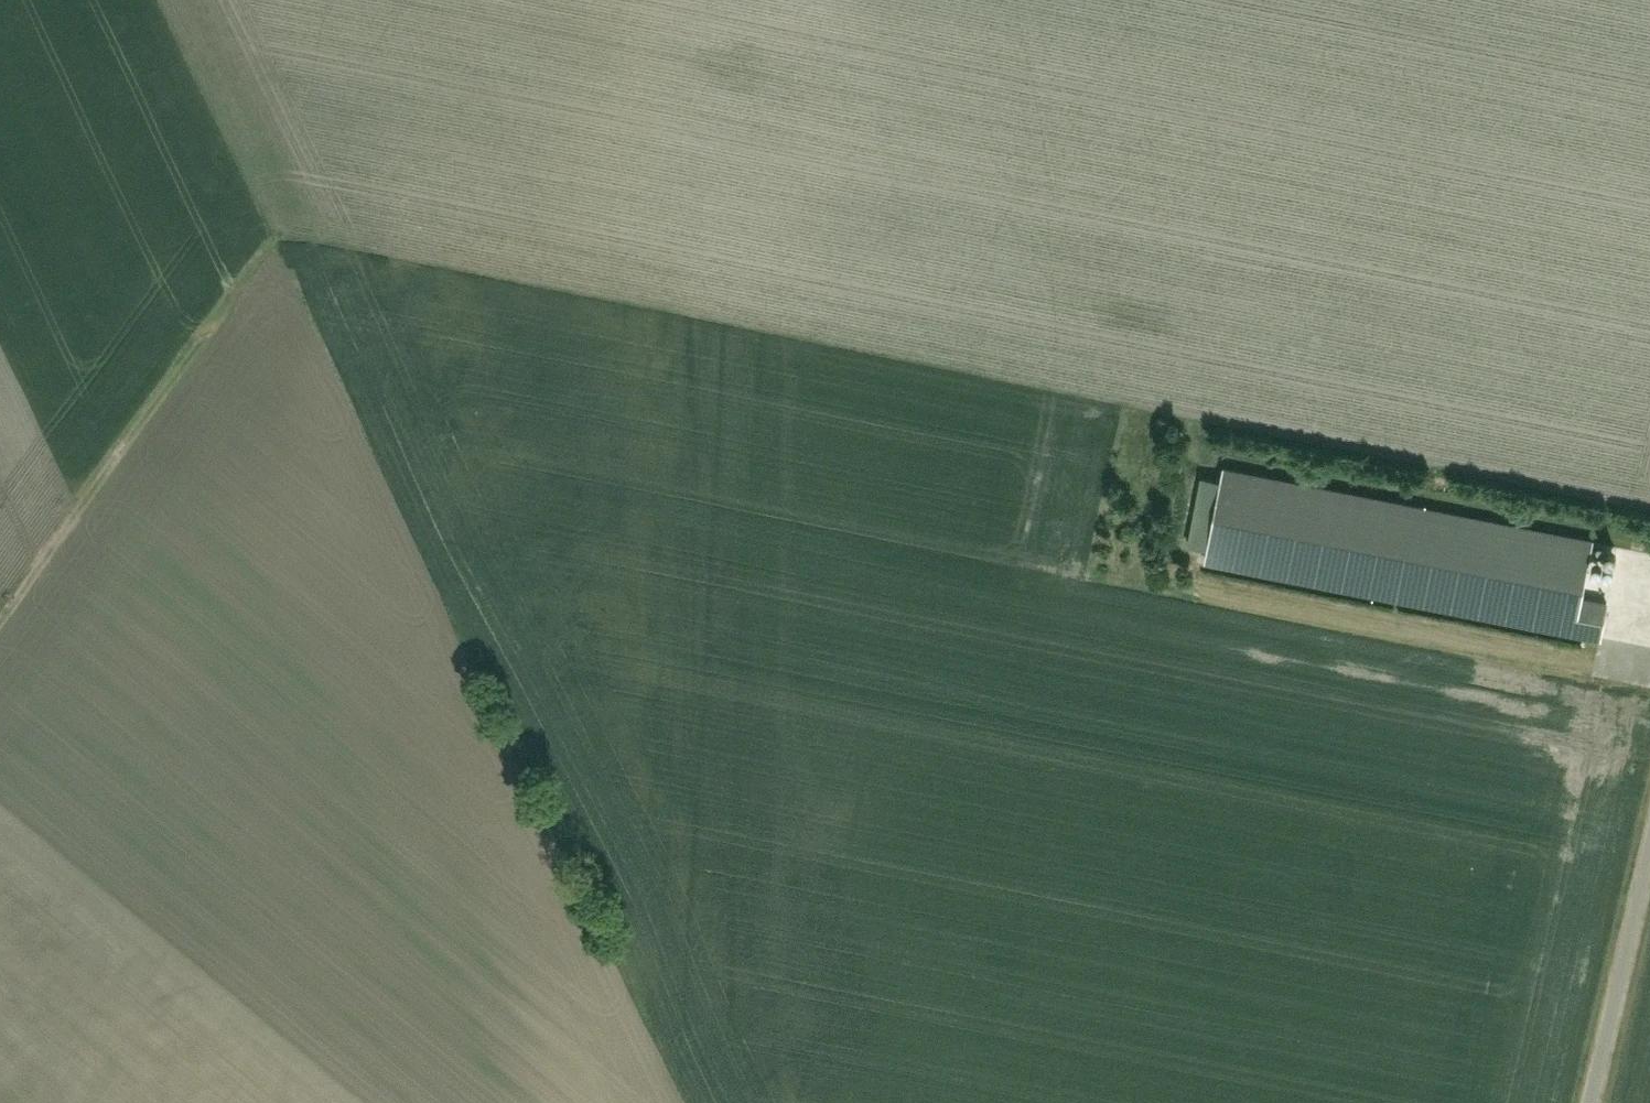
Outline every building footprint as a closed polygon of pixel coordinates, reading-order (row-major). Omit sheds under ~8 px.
[(1586,538),(1224,465),(1221,480),(1200,476),(1188,534),(1209,538),(1203,566),(1600,645),(1610,595),(1575,588),(1586,538)]
